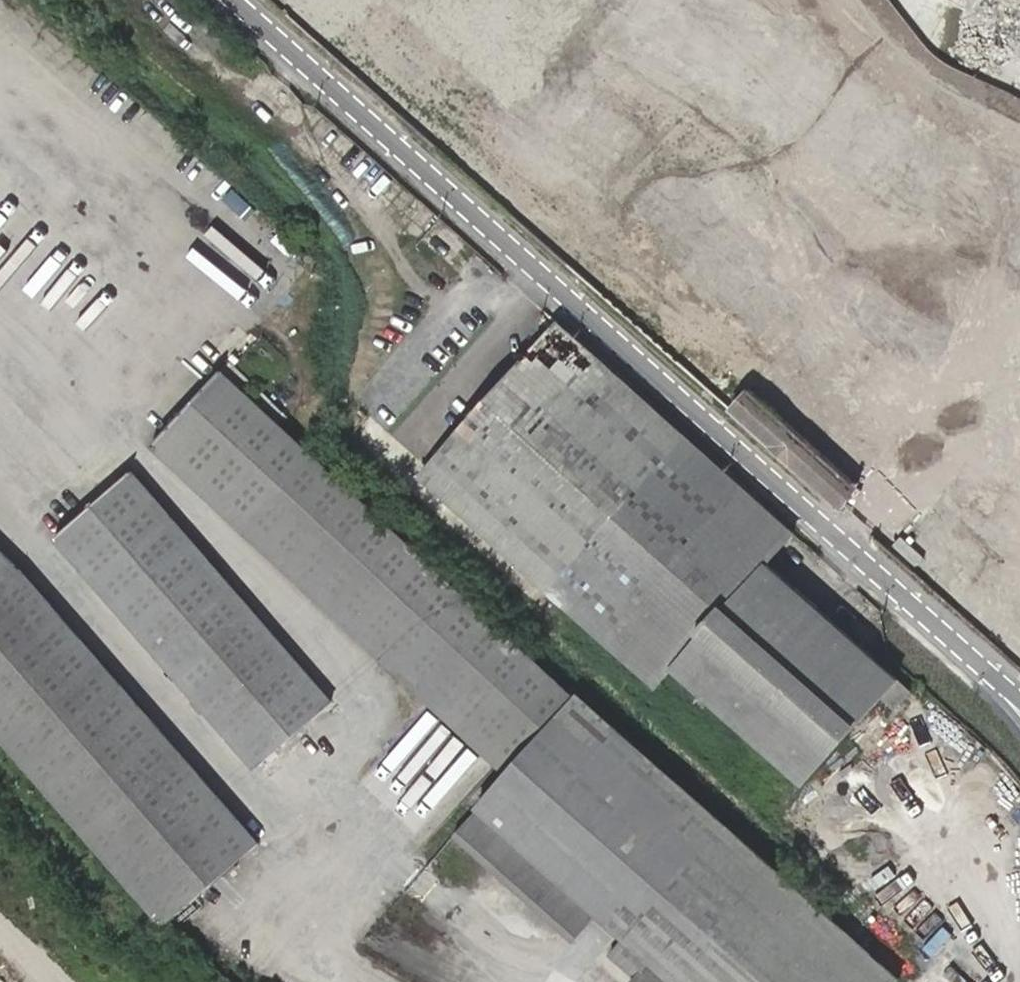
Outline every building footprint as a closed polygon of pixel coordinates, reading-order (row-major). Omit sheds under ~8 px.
[(848,359),(854,351),(872,366),(906,325),(891,313),(930,266),(606,0),(412,0),(848,359)] [(978,0),(928,0),(968,20),(978,0)] [(638,207),(646,197),(626,182),(619,192),(638,207)] [(769,563),(794,534),(558,323),(421,475),(656,685),(664,676),(672,666),(805,784),(860,723),(873,735),(912,692),(899,679),(769,563)] [(804,422),(835,391),(791,347),(760,379),(804,422)] [(220,373),(152,443),(507,773),(573,699),(220,373)] [(752,387),(734,406),(844,507),(861,488),(752,387)] [(130,470),(53,537),(254,766),(330,699),(130,470)] [(912,569),(1019,662),(1019,591),(947,528),(912,569)] [(0,551),(0,740),(163,925),(258,841),(21,572),(0,551)] [(507,773),(477,807),(597,913),(624,938),(609,954),(637,978),(652,962),(674,981),(896,981),(898,979),(577,694),(573,699),(507,773)] [(597,913),(477,807),(452,835),(572,941),(597,913)] [(652,962),(637,978),(634,981),(674,981),(652,962)]
